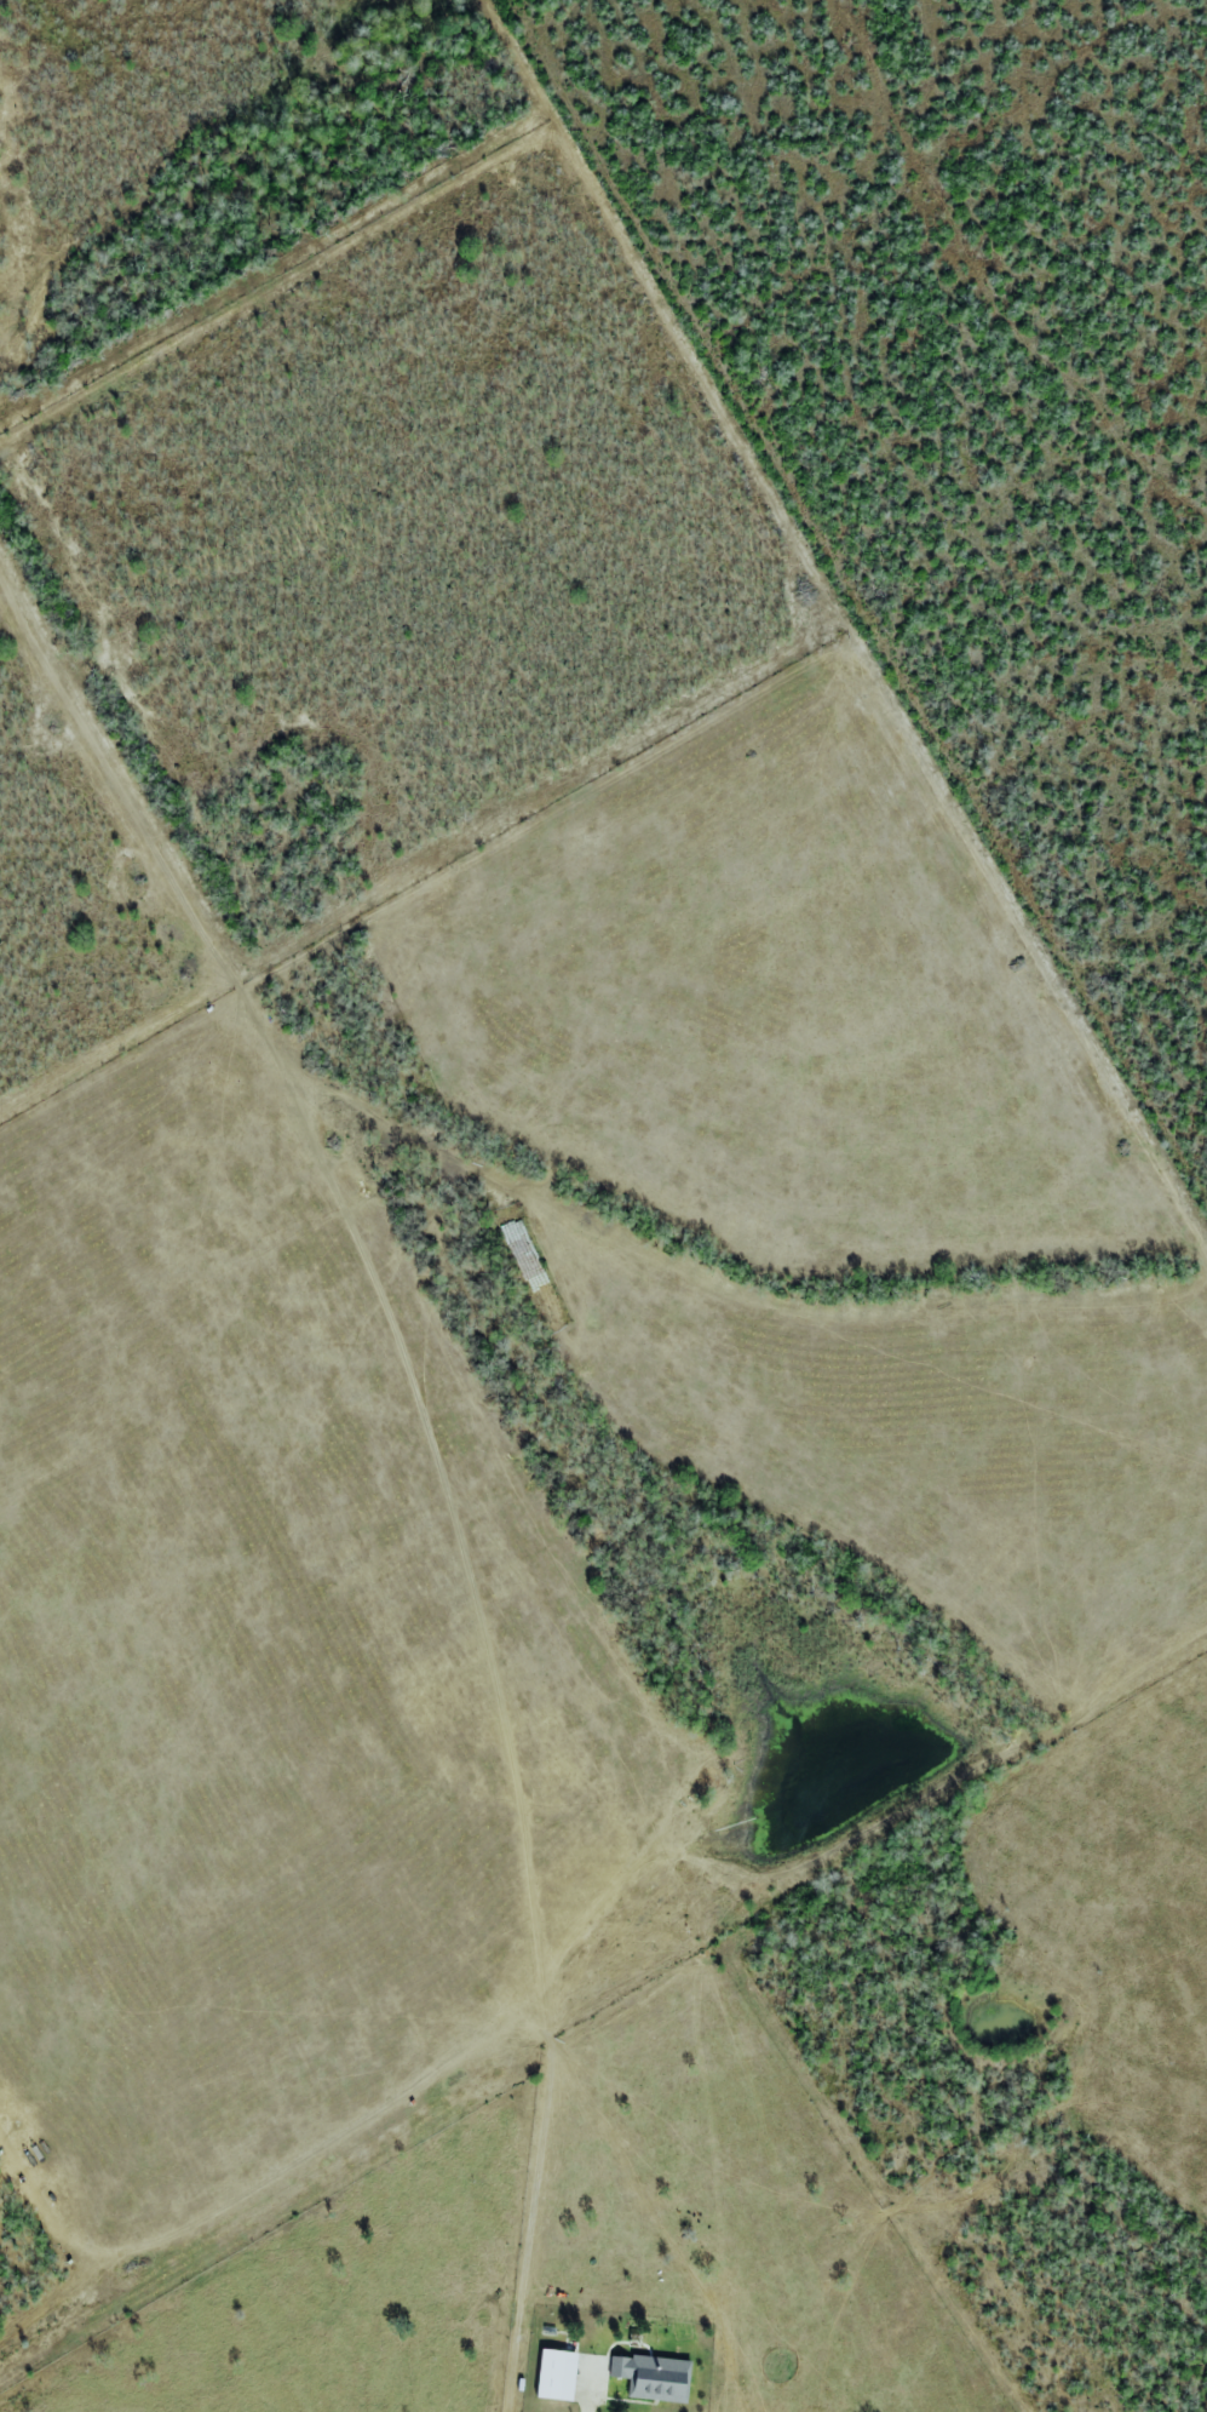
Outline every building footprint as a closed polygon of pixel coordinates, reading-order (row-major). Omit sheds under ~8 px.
[(577,2354),(541,2349),(535,2397),(571,2402),(577,2354)] [(689,2361),(610,2355),(609,2377),(628,2379),(627,2399),(686,2403),(689,2361)]
